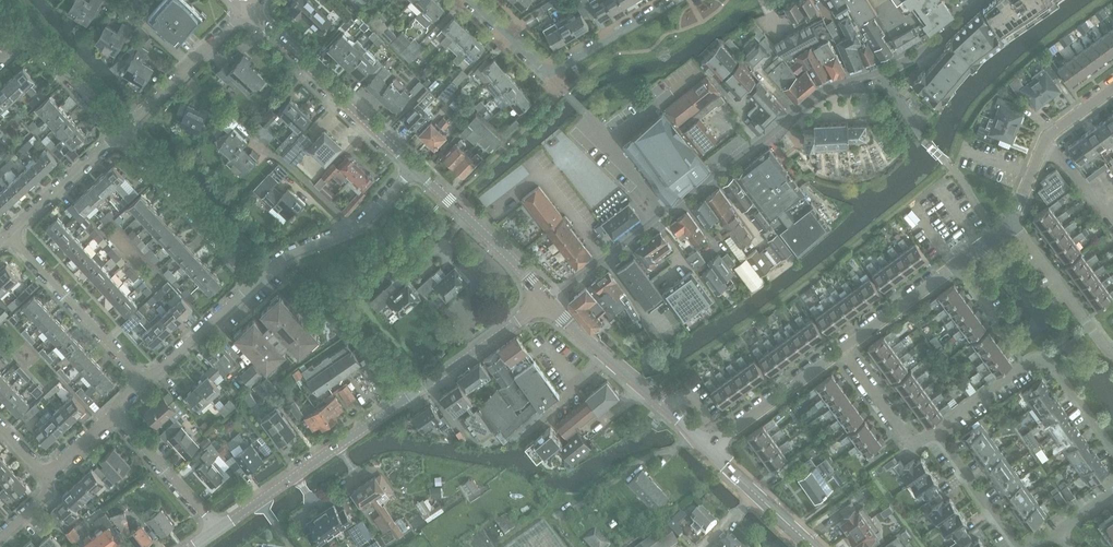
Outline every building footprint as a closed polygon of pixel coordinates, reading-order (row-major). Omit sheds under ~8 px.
[(101,0),(91,0),(90,2),(87,0),(76,0),(69,12),(87,23),(101,0)] [(186,0),(164,0),(149,16),(178,43),(204,16),(186,0)] [(302,15),(305,18),(316,7),(309,0),(295,0),(291,5),(293,7),(289,11),(298,20),(302,15)] [(419,15),(433,0),(414,0),(409,5),(419,15)] [(416,17),(426,27),(434,19),(444,8),(436,0),(433,0),(419,15),(416,17)] [(531,0),(513,0),(523,9),(531,0)] [(552,0),(551,0),(544,4),(547,9),(554,5),(552,0)] [(598,15),(601,20),(613,13),(605,0),(593,0),(590,2),(589,0),(580,0),(581,1),(588,13),(589,13),(592,19),(598,15)] [(624,6),(620,0),(605,0),(613,13),(624,6)] [(806,17),(807,19),(808,19),(797,0),(794,0),(790,3),(784,6),(795,24),(806,17)] [(798,1),(797,0),(808,19),(820,12),(813,0),(799,0),(798,1)] [(831,5),(838,16),(844,12),(851,8),(850,7),(851,7),(847,0),(829,0),(832,5),(831,5)] [(881,58),(898,49),(893,40),(892,37),(877,12),(870,0),(847,0),(851,7),(850,7),(851,8),(860,23),(860,24),(861,26),(875,48),(876,48),(881,58)] [(877,12),(892,37),(893,40),(898,49),(909,42),(920,36),(920,35),(927,30),(915,10),(905,14),(895,0),(870,0),(877,12)] [(905,14),(915,10),(927,30),(927,31),(952,12),(949,7),(943,0),(895,0),(905,14)] [(983,9),(984,10),(986,13),(983,15),(989,24),(992,22),(1002,36),(1049,3),(1047,0),(995,0),(992,2),(989,5),(984,9),(983,9)] [(575,15),(569,18),(570,19),(569,20),(567,15),(566,15),(577,34),(589,27),(583,16),(588,13),(581,1),(576,4),(581,13),(576,16),(575,15)] [(544,4),(531,11),(535,17),(545,11),(544,10),(547,9),(544,4)] [(321,34),(332,22),(316,7),(305,18),(321,34)] [(837,31),(833,34),(837,41),(849,70),(857,67),(864,65),(855,48),(861,45),(858,37),(855,32),(857,31),(856,30),(861,26),(860,24),(860,23),(851,8),(844,12),(845,13),(845,12),(847,15),(839,21),(848,37),(842,40),(837,31)] [(1108,15),(1103,8),(1099,11),(1104,17),(1108,15)] [(983,15),(980,11),(953,36),(944,46),(947,49),(936,61),(927,72),(924,70),(916,79),(916,80),(913,84),(923,93),(923,92),(929,98),(939,106),(942,102),(943,103),(951,93),(950,91),(961,79),(970,68),(972,70),(980,61),(981,60),(999,46),(1003,43),(996,32),(995,32),(989,24),(983,15)] [(1095,14),(1100,20),(1104,17),(1099,11),(1095,14)] [(374,13),(368,19),(372,23),(378,17),(374,13)] [(565,41),(577,34),(566,15),(554,22),(565,41)] [(346,30),(355,21),(350,16),(341,26),(346,30)] [(382,33),(388,27),(378,17),(372,23),(382,33)] [(446,47),(448,45),(465,27),(454,17),(442,30),(447,35),(441,42),(446,47)] [(785,38),(774,45),(790,64),(797,73),(803,68),(808,65),(815,77),(818,83),(825,79),(830,76),(831,77),(837,74),(838,74),(842,72),(846,70),(836,53),(828,39),(833,36),(823,18),(800,31),(799,30),(785,38)] [(360,26),(365,31),(370,26),(364,21),(360,26)] [(1090,28),(1085,21),(1081,24),(1086,31),(1090,28)] [(543,29),(554,47),(565,41),(554,22),(543,29)] [(754,22),(751,26),(756,33),(755,34),(761,41),(743,58),(754,70),(771,54),(769,52),(775,47),(766,36),(754,22)] [(123,24),(118,32),(107,26),(97,43),(104,47),(103,48),(109,52),(110,51),(115,54),(131,28),(123,24)] [(1077,27),(1082,33),(1086,31),(1081,24),(1077,27)] [(138,25),(133,30),(142,38),(147,32),(138,25)] [(871,62),(878,59),(874,49),(875,48),(861,26),(856,30),(857,31),(855,32),(858,37),(861,45),(855,48),(864,65),(871,62)] [(392,43),(395,39),(397,37),(388,27),(382,33),(392,43)] [(453,59),(475,37),(465,27),(448,45),(458,54),(453,59)] [(1112,49),(1112,30),(1112,29),(1103,36),(1112,49)] [(142,38),(139,41),(145,46),(152,37),(147,32),(142,38)] [(369,37),(375,41),(378,37),(379,36),(374,32),(369,37)] [(343,33),(329,48),(339,58),(353,43),(343,33)] [(1072,41),(1067,34),(1063,37),(1068,44),(1072,41)] [(1106,58),(1112,53),(1112,49),(1103,36),(1094,42),(1106,58)] [(470,63),(485,47),(475,37),(453,59),(459,64),(465,58),(470,63)] [(740,48),(729,37),(725,42),(736,53),(740,48)] [(1059,40),(1064,46),(1068,44),(1063,37),(1059,40)] [(395,39),(392,43),(406,58),(412,52),(420,44),(415,39),(407,47),(405,45),(404,46),(400,42),(399,43),(395,39)] [(339,58),(350,68),(367,49),(362,44),(357,40),(354,43),(353,43),(339,58)] [(737,60),(721,42),(701,60),(718,78),(737,60)] [(1085,49),(1097,65),(1106,58),(1094,42),(1085,49)] [(412,52),(406,58),(410,63),(416,57),(424,49),(420,44),(412,52)] [(140,46),(124,73),(143,85),(147,78),(153,67),(142,61),(148,51),(140,46)] [(132,47),(127,52),(132,55),(136,49),(132,47)] [(1049,57),(1053,54),(1049,48),(1045,50),(1049,57)] [(368,80),(384,64),(377,58),(377,59),(367,49),(350,68),(360,78),(363,75),(368,80)] [(1076,55),(1088,71),(1097,65),(1085,49),(1076,55)] [(244,55),(231,69),(226,63),(217,73),(227,82),(232,76),(251,94),(258,86),(261,89),(268,81),(248,63),(251,61),(244,55)] [(1067,62),(1079,78),(1088,71),(1076,55),(1067,62)] [(487,84),(489,82),(489,83),(504,70),(494,59),(489,64),(486,60),(475,71),(487,84)] [(809,90),(816,84),(806,70),(798,77),(782,60),(768,72),(783,89),(782,89),(795,103),(804,94),(809,90)] [(739,62),(720,80),(737,98),(756,80),(739,62)] [(1069,84),(1077,79),(1079,78),(1067,62),(1058,69),(1069,84)] [(384,64),(368,80),(369,81),(366,84),(367,85),(365,86),(371,91),(372,89),(395,111),(409,96),(403,90),(405,87),(395,77),(387,85),(383,82),(393,72),(384,64)] [(1045,71),(1035,79),(1034,80),(1048,99),(1060,91),(1052,79),(1057,75),(1049,64),(1043,68),(1045,71)] [(36,80),(24,67),(14,76),(26,89),(34,98),(38,103),(48,94),(44,89),(38,94),(30,85),(36,80)] [(424,78),(431,72),(427,67),(420,73),(424,78)] [(498,93),(513,80),(504,70),(489,83),(498,93)] [(462,71),(439,96),(444,100),(458,85),(467,75),(462,71)] [(26,89),(14,76),(4,85),(16,98),(26,89)] [(666,109),(667,110),(664,113),(690,144),(692,142),(700,152),(717,139),(700,118),(717,105),(724,99),(718,92),(720,91),(707,76),(666,109)] [(1024,92),(1036,109),(1048,99),(1034,80),(1024,86),(1018,77),(1009,83),(1019,96),(1024,92)] [(428,78),(423,84),(425,85),(427,87),(432,82),(428,78)] [(507,104),(511,101),(522,91),(513,80),(498,93),(507,104)] [(760,80),(748,91),(759,103),(748,113),(753,119),(748,124),(758,135),(764,130),(765,131),(771,126),(776,121),(787,110),(760,80)] [(410,91),(415,95),(425,85),(423,84),(420,81),(410,91)] [(4,85),(0,89),(0,101),(6,107),(16,98),(4,85)] [(425,85),(415,95),(420,100),(429,90),(427,87),(425,85)] [(459,86),(458,85),(444,100),(446,102),(449,105),(455,111),(456,112),(461,107),(454,100),(458,96),(454,92),(459,86)] [(413,128),(414,129),(417,126),(420,129),(434,114),(431,111),(429,113),(424,108),(426,107),(436,96),(429,90),(415,106),(416,108),(405,120),(409,124),(409,126),(411,128),(413,128)] [(531,102),(522,91),(511,101),(515,106),(514,108),(517,112),(519,110),(522,115),(529,109),(526,106),(531,102)] [(50,96),(37,108),(45,118),(59,106),(50,96)] [(994,106),(999,108),(994,119),(1017,128),(1023,114),(1011,109),(1014,103),(998,97),(994,106)] [(34,98),(29,102),(33,107),(38,103),(34,98)] [(281,122),(285,117),(289,120),(301,108),(290,98),(279,111),(280,112),(278,114),(271,108),(251,130),(259,137),(268,128),(267,127),(276,117),(281,122)] [(481,100),(474,106),(481,114),(488,108),(481,100)] [(446,102),(440,107),(450,116),(455,111),(449,105),(446,102)] [(199,112),(194,110),(195,109),(188,106),(182,103),(176,116),(182,119),(181,122),(198,130),(207,111),(201,108),(199,112)] [(54,128),(68,115),(59,106),(45,118),(54,128)] [(299,130),(311,117),(301,108),(289,120),(293,124),(291,126),(294,130),(283,142),(276,135),(269,142),(283,155),(303,133),(299,130)] [(22,117),(18,112),(14,116),(19,121),(22,117)] [(690,144),(664,113),(663,112),(659,115),(623,145),(658,187),(656,189),(659,193),(663,197),(664,196),(668,200),(704,170),(703,168),(706,165),(691,146),(691,145),(690,144)] [(1105,120),(1112,131),(1112,114),(1105,120)] [(64,138),(77,125),(68,115),(54,128),(64,138)] [(476,115),(461,131),(474,143),(482,135),(490,143),(493,146),(496,149),(504,141),(476,115)] [(9,120),(14,125),(19,121),(14,116),(9,120)] [(427,141),(446,120),(444,117),(437,124),(436,123),(435,124),(431,121),(419,134),(420,136),(422,139),(424,138),(427,141)] [(453,121),(449,117),(447,120),(446,120),(427,141),(429,143),(430,146),(432,148),(434,148),(435,149),(447,136),(443,132),(445,131),(444,130),(453,121)] [(517,119),(502,133),(507,138),(521,124),(517,119)] [(993,135),(1012,142),(1017,128),(994,119),(990,130),(979,125),(976,135),(991,141),(993,135)] [(33,120),(28,125),(33,130),(38,125),(33,120)] [(815,148),(849,147),(849,142),(868,141),(866,124),(848,125),(848,120),(814,122),(814,130),(806,130),(804,128),(803,130),(805,131),(805,136),(805,140),(803,142),(805,143),(806,142),(807,147),(808,148),(815,147),(815,148)] [(1111,141),(1112,140),(1112,131),(1105,120),(1096,126),(1110,146),(1112,144),(1111,141)] [(38,135),(43,130),(38,125),(33,130),(38,135)] [(64,138),(56,145),(51,149),(60,159),(65,155),(61,150),(60,149),(68,142),(73,148),(86,135),(77,125),(64,138)] [(1105,146),(1107,148),(1110,146),(1096,126),(1087,133),(1099,150),(1105,146)] [(231,157),(243,145),(243,146),(248,141),(245,138),(234,128),(218,144),(231,157)] [(266,145),(269,142),(276,135),(268,128),(259,137),(266,145)] [(314,151),(319,156),(326,163),(342,146),(335,139),(325,131),(314,142),(303,132),(303,133),(283,155),(294,166),(304,155),(303,154),(306,151),(308,153),(312,153),(314,151)] [(1095,157),(1093,154),(1099,150),(1087,133),(1078,140),(1092,159),(1095,157)] [(34,144),(29,139),(24,144),(28,149),(34,144)] [(56,145),(51,140),(46,144),(51,149),(56,145)] [(449,161),(448,163),(452,167),(466,152),(462,149),(466,145),(461,140),(457,144),(456,143),(445,154),(448,158),(447,159),(449,161)] [(1087,159),(1089,162),(1092,159),(1078,140),(1068,147),(1080,163),(1087,159)] [(488,152),(493,146),(490,143),(484,149),(488,152)] [(19,149),(24,154),(28,149),(24,144),(19,149)] [(243,145),(231,157),(227,161),(242,175),(260,156),(253,149),(250,152),(243,146),(243,145)] [(755,161),(735,176),(777,232),(778,231),(793,251),(796,255),(831,228),(811,202),(810,202),(805,195),(806,195),(770,148),(754,160),(755,161)] [(58,161),(47,150),(37,159),(48,170),(58,161)] [(478,153),(472,158),(466,152),(452,167),(458,172),(459,171),(460,172),(461,171),(466,175),(483,157),(478,153)] [(348,176),(351,179),(361,167),(354,161),(355,158),(351,156),(349,156),(348,155),(338,166),(334,163),(314,185),(331,200),(335,195),(324,185),(333,176),(341,184),(348,176)] [(15,163),(11,158),(6,163),(10,168),(15,163)] [(28,168),(38,179),(48,170),(37,159),(28,168)] [(1,177),(10,168),(6,163),(0,168),(0,176),(1,177)] [(272,207),(270,210),(283,223),(286,220),(287,220),(292,215),(293,216),(305,202),(289,188),(283,195),(273,186),(278,181),(280,182),(289,172),(279,163),(254,190),(272,207)] [(1108,167),(1106,164),(1099,169),(1101,172),(1108,167)] [(125,197),(129,202),(139,193),(135,188),(125,178),(114,166),(104,175),(115,187),(125,197)] [(370,173),(367,173),(361,167),(351,179),(348,182),(359,192),(350,201),(350,202),(342,211),(347,215),(367,194),(364,191),(374,179),(373,178),(374,176),(370,173)] [(18,177),(29,188),(38,179),(28,168),(18,177)] [(1045,177),(1049,182),(1038,190),(1047,203),(1069,187),(1056,169),(1045,177)] [(1092,174),(1094,177),(1101,172),(1099,169),(1092,174)] [(115,187),(104,175),(94,184),(106,196),(115,187)] [(777,232),(735,176),(723,185),(741,209),(744,206),(750,214),(749,214),(769,239),(778,232),(777,232)] [(8,186),(19,197),(29,188),(18,177),(8,186)] [(106,196),(94,184),(85,193),(96,205),(106,196)] [(9,206),(19,197),(8,186),(0,193),(0,196),(9,206)] [(539,187),(522,199),(575,267),(591,255),(570,227),(573,225),(570,221),(566,216),(563,218),(539,187)] [(719,188),(706,198),(724,222),(736,214),(731,207),(730,207),(732,205),(719,188)] [(75,202),(86,214),(96,205),(85,193),(75,202)] [(130,213),(133,210),(138,216),(150,205),(141,195),(126,209),(130,213)] [(9,206),(0,196),(0,214),(9,206)] [(119,210),(124,206),(129,202),(125,197),(120,201),(117,204),(112,198),(110,200),(119,210)] [(693,208),(706,226),(718,217),(705,199),(693,208)] [(1037,228),(1036,229),(1038,231),(1066,210),(1057,217),(1052,211),(1061,204),(1058,200),(1033,218),(1038,224),(1035,226),(1037,228)] [(601,223),(613,239),(627,229),(641,218),(629,202),(601,223)] [(81,214),(72,204),(67,208),(77,219),(81,214)] [(147,226),(159,215),(150,205),(138,216),(147,226)] [(105,214),(102,211),(110,219),(115,215),(110,210),(105,214)] [(1045,239),(1044,239),(1046,241),(1073,221),(1064,227),(1060,221),(1069,215),(1066,210),(1038,231),(1041,229),(1045,235),(1043,236),(1045,239)] [(100,219),(105,224),(110,219),(102,211),(99,214),(102,217),(100,219)] [(678,219),(670,225),(677,236),(678,236),(681,240),(687,236),(689,234),(698,227),(687,212),(678,219)] [(81,223),(86,219),(81,214),(77,219),(81,223)] [(744,224),(736,214),(724,222),(733,234),(725,239),(741,262),(747,257),(741,247),(742,246),(754,238),(744,224)] [(120,215),(114,219),(119,225),(124,220),(120,215)] [(156,235),(168,224),(159,215),(147,226),(156,235)] [(58,217),(46,228),(56,238),(67,227),(58,217)] [(1053,249),(1052,250),(1053,252),(1081,232),(1081,231),(1072,238),(1068,232),(1077,225),(1073,221),(1046,241),(1046,242),(1049,239),(1053,245),(1051,247),(1053,249)] [(165,245),(177,234),(168,224),(156,235),(165,245)] [(64,248),(76,237),(67,227),(56,238),(64,248)] [(689,234),(687,236),(697,250),(700,247),(708,241),(698,227),(689,234)] [(99,233),(95,229),(90,233),(94,238),(99,233)] [(133,229),(128,234),(133,239),(138,234),(133,229)] [(781,257),(782,259),(793,251),(778,231),(777,232),(778,232),(769,239),(767,240),(771,245),(768,248),(767,246),(763,249),(764,250),(761,253),(757,248),(747,256),(748,257),(762,275),(772,267),(771,265),(781,257)] [(668,242),(662,234),(660,232),(636,251),(647,267),(652,269),(657,265),(654,262),(672,248),(668,242)] [(1076,242),(1084,236),(1081,232),(1053,252),(1057,250),(1061,256),(1059,257),(1060,260),(1059,260),(1061,263),(1064,260),(1065,261),(1080,249),(1076,242)] [(108,243),(99,233),(94,238),(103,247),(108,243)] [(138,234),(133,239),(142,249),(147,244),(138,234)] [(174,255),(186,244),(177,234),(165,245),(174,255)] [(73,257),(85,247),(76,237),(64,248),(73,257)] [(909,247),(902,238),(898,241),(919,269),(916,266),(922,262),(924,264),(926,262),(927,263),(930,261),(915,242),(909,247)] [(888,246),(889,248),(887,249),(908,277),(906,274),(912,270),(913,272),(916,270),(916,271),(919,269),(898,241),(898,242),(904,250),(898,255),(891,245),(888,246)] [(117,253),(108,243),(103,247),(112,257),(117,253)] [(147,244),(142,249),(150,259),(156,254),(147,244)] [(183,265),(195,253),(186,244),(174,255),(183,264),(183,265)] [(82,267),(94,256),(85,247),(73,257),(82,267)] [(888,263),(881,254),(877,257),(897,285),(898,285),(895,282),(901,277),(903,280),(905,278),(906,279),(908,277),(887,249),(894,258),(888,263)] [(705,261),(697,250),(687,257),(695,268),(697,267),(703,263),(705,261)] [(121,258),(117,253),(112,257),(117,262),(121,258)] [(182,273),(187,269),(192,274),(204,263),(195,253),(183,265),(183,264),(178,269),(182,273)] [(709,263),(712,267),(724,283),(731,278),(730,276),(733,273),(729,268),(735,263),(735,262),(735,263),(728,254),(728,253),(722,258),(719,255),(720,255),(719,254),(708,262),(709,263)] [(1073,276),(1070,278),(1070,279),(1098,258),(1096,255),(1095,253),(1086,260),(1081,253),(1065,265),(1066,266),(1062,268),(1064,270),(1065,269),(1066,272),(1069,270),(1073,276)] [(155,263),(160,259),(156,254),(150,259),(155,263)] [(643,303),(649,311),(665,299),(634,257),(632,258),(630,255),(616,266),(618,269),(617,269),(618,270),(618,269),(621,273),(623,276),(624,278),(624,277),(643,303)] [(91,277),(103,266),(94,256),(82,267),(91,277)] [(735,267),(753,289),(766,279),(762,275),(748,257),(735,267)] [(895,286),(895,287),(897,285),(877,257),(883,266),(877,270),(871,262),(866,265),(884,290),(891,285),(892,287),(895,286)] [(1081,287),(1078,289),(1106,269),(1103,264),(1094,271),(1089,265),(1098,258),(1070,279),(1072,281),(1073,280),(1074,282),(1077,281),(1081,287)] [(201,284),(213,273),(204,263),(192,274),(201,284)] [(703,263),(697,267),(699,271),(706,266),(703,263)] [(0,271),(0,278),(9,287),(19,278),(6,265),(5,266),(4,265),(0,269),(1,270),(0,271)] [(100,286),(111,276),(103,266),(91,277),(100,286)] [(130,267),(125,272),(129,277),(135,272),(130,267)] [(467,282),(455,267),(447,275),(441,268),(418,288),(425,296),(435,287),(447,300),(467,282)] [(721,292),(728,287),(724,283),(712,267),(702,274),(702,275),(716,293),(716,294),(720,291),(721,292)] [(169,268),(164,273),(169,278),(174,273),(169,268)] [(1085,300),(1086,300),(1112,280),(1112,278),(1111,275),(1102,281),(1097,275),(1106,269),(1078,289),(1079,291),(1080,291),(1082,293),(1084,291),(1089,297),(1085,300)] [(624,292),(609,271),(597,279),(593,282),(592,282),(617,313),(626,306),(635,321),(640,318),(629,298),(624,292)] [(692,271),(663,292),(684,322),(714,300),(692,271)] [(134,282),(139,277),(135,272),(129,277),(134,282)] [(173,283),(178,278),(174,273),(169,278),(173,283)] [(210,294),(222,283),(213,273),(201,284),(210,294)] [(863,282),(856,273),(852,277),(872,305),(872,304),(870,301),(876,297),(878,299),(880,297),(881,298),(883,297),(869,278),(863,282)] [(109,296),(120,285),(111,276),(100,286),(109,296)] [(852,290),(843,277),(838,280),(862,312),(860,309),(865,305),(867,307),(869,305),(870,306),(872,305),(852,277),(858,286),(852,290)] [(9,287),(0,278),(0,296),(9,287)] [(859,313),(860,314),(862,312),(838,280),(848,293),(842,298),(835,289),(831,292),(851,320),(849,317),(855,312),(857,315),(859,313)] [(1112,280),(1086,300),(1087,302),(1088,301),(1090,304),(1092,302),(1097,308),(1112,297),(1112,289),(1109,292),(1105,286),(1112,280)] [(392,282),(370,302),(378,311),(388,302),(400,316),(421,298),(408,284),(400,291),(392,282)] [(602,307),(611,318),(617,313),(592,282),(584,289),(569,301),(569,306),(574,312),(575,315),(578,316),(591,332),(603,322),(595,313),(602,307)] [(946,307),(937,313),(938,313),(965,293),(964,291),(963,291),(961,289),(959,291),(954,284),(938,296),(939,296),(930,303),(933,307),(942,301),(946,307)] [(117,306),(129,295),(120,285),(109,296),(117,306)] [(143,291),(148,296),(152,291),(147,286),(143,291)] [(167,291),(163,287),(158,291),(162,296),(167,291)] [(810,287),(805,291),(809,297),(814,293),(810,287)] [(187,288),(182,293),(186,297),(191,293),(187,288)] [(31,294),(26,289),(18,297),(22,302),(31,294)] [(148,300),(153,305),(162,296),(158,291),(148,300)] [(831,305),(825,297),(820,300),(841,328),(839,324),(844,320),(846,322),(849,321),(849,322),(851,320),(831,292),(837,301),(831,305)] [(191,302),(196,298),(191,293),(186,297),(191,302)] [(962,295),(966,293),(965,293),(938,313),(941,318),(950,311),(954,317),(945,324),(973,303),(972,301),(971,302),(969,299),(967,301),(962,295)] [(34,295),(23,306),(32,315),(43,305),(34,295)] [(126,316),(138,305),(129,295),(117,306),(126,316)] [(290,343),(300,354),(319,337),(281,295),(262,312),(271,322),(263,328),(255,319),(236,336),(267,370),(286,353),(283,349),(290,343)] [(14,301),(18,306),(22,302),(18,297),(14,301)] [(193,309),(182,297),(172,307),(183,319),(193,309)] [(838,328),(839,329),(841,328),(820,300),(827,309),(821,313),(814,304),(809,308),(828,332),(834,328),(836,330),(838,328)] [(970,306),(973,303),(945,324),(949,328),(957,322),(962,328),(953,334),(981,314),(979,312),(978,312),(977,310),(974,312),(970,306)] [(41,325),(52,315),(43,305),(32,315),(41,325)] [(143,305),(138,309),(143,314),(148,309),(143,305)] [(163,315),(160,312),(159,312),(173,328),(183,319),(172,307),(163,315)] [(143,334),(154,346),(164,337),(150,321),(143,314),(138,309),(129,318),(135,325),(140,320),(148,329),(143,334)] [(5,311),(0,316),(0,317),(3,320),(9,314),(5,311)] [(159,312),(150,321),(164,337),(173,328),(159,312)] [(773,313),(766,318),(770,324),(777,318),(773,313)] [(978,316),(981,314),(953,334),(956,339),(965,332),(970,339),(989,325),(987,322),(986,323),(984,320),(982,322),(978,316)] [(14,324),(18,321),(13,315),(9,319),(14,324)] [(39,334),(45,329),(50,335),(61,324),(52,315),(41,325),(35,330),(39,334)] [(806,324),(799,315),(795,319),(815,346),(816,346),(813,343),(819,339),(821,341),(823,339),(824,340),(826,339),(813,319),(806,324)] [(813,347),(813,348),(815,346),(795,319),(801,328),(795,332),(789,323),(784,326),(805,354),(803,351),(809,346),(810,349),(813,347)] [(61,324),(50,335),(59,344),(70,334),(61,324)] [(802,355),(803,356),(805,354),(784,326),(785,328),(791,335),(785,340),(778,331),(774,334),(794,362),(795,362),(792,358),(798,354),(800,357),(802,355)] [(25,329),(21,332),(27,338),(31,335),(25,329)] [(978,349),(969,355),(972,360),(1000,339),(996,342),(992,336),(995,334),(993,332),(994,331),(992,329),(973,342),(978,349)] [(872,358),(871,359),(873,361),(901,340),(892,347),(887,341),(896,334),(893,330),(884,336),(868,348),(873,354),(870,356),(872,358)] [(70,334),(59,344),(68,354),(79,343),(70,334)] [(792,363),(794,362),(774,334),(780,343),(774,348),(768,339),(763,342),(784,370),(782,366),(787,362),(789,364),(792,363)] [(32,344),(36,340),(31,335),(27,338),(32,344)] [(517,335),(500,348),(511,362),(525,352),(528,350),(517,335)] [(1001,342),(1000,339),(972,360),(981,353),(985,359),(977,366),(980,370),(1008,350),(1007,350),(1004,352),(1000,346),(1002,345),(1001,342)] [(880,369),(879,369),(880,372),(884,369),(909,351),(908,351),(900,357),(895,351),(904,345),(901,340),(873,361),(876,359),(880,365),(878,366),(880,369)] [(781,370),(782,371),(784,370),(763,342),(770,351),(764,355),(757,346),(752,350),(770,374),(777,370),(779,372),(781,370)] [(79,343),(68,354),(77,364),(88,353),(79,343)] [(308,379),(318,393),(340,378),(362,363),(360,361),(353,351),(352,349),(347,343),(330,355),(329,355),(322,359),(323,360),(315,366),(313,363),(302,371),(308,379)] [(207,357),(214,365),(206,372),(213,380),(221,373),(223,375),(237,362),(221,344),(207,357)] [(359,347),(353,351),(360,361),(367,356),(359,347)] [(43,348),(39,351),(45,357),(48,354),(43,348)] [(531,397),(497,350),(484,359),(503,385),(500,388),(515,409),(531,397)] [(1008,353),(1009,352),(1008,350),(980,370),(989,364),(993,370),(984,376),(987,381),(996,374),(997,375),(1012,363),(1008,357),(1010,355),(1008,353)] [(912,355),(909,351),(884,369),(888,375),(886,377),(888,379),(886,380),(888,382),(892,380),(908,369),(903,362),(912,355)] [(559,395),(535,360),(532,361),(529,356),(525,352),(511,362),(518,372),(515,374),(534,400),(540,409),(559,395)] [(9,362),(13,359),(8,353),(4,356),(9,362)] [(88,353),(77,364),(85,373),(97,363),(88,353)] [(50,363),(54,360),(48,354),(45,357),(50,363)] [(748,364),(741,355),(737,359),(757,387),(757,386),(755,383),(761,379),(762,381),(765,379),(765,381),(768,379),(765,376),(766,375),(754,359),(748,364)] [(737,372),(730,363),(726,366),(747,394),(744,391),(750,387),(752,389),(754,387),(755,388),(757,387),(737,359),(736,359),(743,368),(737,372)] [(486,381),(491,377),(480,362),(469,370),(479,383),(483,380),(482,378),(484,377),(486,381)] [(97,363),(85,373),(95,383),(106,373),(97,363)] [(250,386),(263,375),(254,364),(241,375),(250,386)] [(26,372),(20,366),(16,369),(22,375),(26,372)] [(726,380),(720,371),(715,374),(736,402),(734,399),(740,394),(741,397),(744,395),(744,396),(747,394),(726,366),(732,375),(726,380)] [(60,367),(57,371),(62,376),(66,373),(60,367)] [(292,372),(296,379),(303,374),(298,368),(292,372)] [(469,370),(458,378),(468,391),(479,383),(469,370)] [(903,394),(900,396),(928,376),(925,371),(916,378),(911,371),(896,383),(892,385),(894,388),(895,387),(897,389),(899,388),(903,394)] [(25,384),(31,378),(26,372),(22,375),(22,376),(19,378),(25,384)] [(201,377),(204,379),(198,385),(210,398),(221,389),(213,380),(206,372),(201,377)] [(68,382),(71,379),(66,373),(62,376),(68,382)] [(103,393),(115,382),(106,373),(95,383),(103,393)] [(733,403),(734,404),(736,402),(715,374),(722,383),(716,387),(709,379),(705,382),(711,391),(723,407),(729,402),(731,404),(733,403)] [(824,396),(815,403),(843,383),(842,380),(841,381),(839,379),(837,380),(832,374),(807,392),(811,397),(820,390),(824,396)] [(12,385),(3,375),(0,378),(0,395),(12,385)] [(911,404),(908,407),(936,386),(933,382),(924,388),(919,382),(928,376),(900,396),(902,398),(903,398),(904,400),(907,398),(911,404)] [(1022,393),(1027,401),(1032,407),(1050,395),(1045,389),(1047,387),(1042,379),(1022,393)] [(606,380),(587,396),(588,398),(598,411),(603,408),(605,408),(608,405),(608,403),(618,395),(618,394),(618,393),(616,390),(614,389),(606,380)] [(261,383),(255,387),(262,398),(268,393),(261,383)] [(493,428),(494,431),(500,427),(480,404),(476,400),(471,392),(467,395),(459,383),(442,396),(455,415),(456,414),(460,419),(464,417),(479,438),(493,428)] [(840,385),(843,383),(815,403),(819,408),(827,401),(832,407),(823,414),(851,393),(849,391),(849,392),(847,389),(844,391),(840,385)] [(9,405),(21,394),(12,385),(0,395),(9,405)] [(37,398),(44,391),(38,385),(31,392),(37,398)] [(59,388),(56,385),(50,390),(53,394),(59,388)] [(198,408),(199,409),(210,398),(198,385),(187,395),(193,402),(192,404),(192,406),(194,408),(196,409),(198,408)] [(348,385),(339,390),(348,403),(356,398),(348,385)] [(919,415),(916,417),(944,397),(940,392),(932,399),(927,393),(936,386),(908,407),(910,409),(911,408),(912,411),(915,409),(919,415)] [(86,391),(81,387),(76,391),(81,396),(86,391)] [(44,395),(47,399),(53,394),(50,390),(44,395)] [(518,414),(496,390),(480,404),(502,429),(501,429),(512,441),(543,414),(540,409),(534,400),(518,414)] [(93,399),(86,391),(81,396),(88,404),(93,399)] [(249,391),(243,395),(251,406),(256,402),(249,391)] [(848,396),(851,393),(823,414),(826,418),(835,412),(840,418),(831,424),(859,404),(857,401),(856,402),(855,400),(852,402),(848,396)] [(19,415),(30,404),(21,394),(9,405),(19,415)] [(73,395),(63,405),(76,418),(80,414),(81,415),(85,411),(85,410),(86,409),(73,395)] [(1056,400),(1054,401),(1050,395),(1032,407),(1042,421),(1062,407),(1056,400)] [(325,398),(318,403),(331,422),(338,418),(338,415),(337,414),(341,412),(340,411),(343,408),(335,396),(327,402),(325,398)] [(176,410),(181,416),(186,410),(175,398),(170,404),(163,397),(145,413),(158,427),(176,410)] [(935,403),(944,397),(916,417),(917,419),(918,419),(920,421),(922,419),(927,426),(943,414),(951,407),(948,403),(939,409),(935,403)] [(598,411),(588,398),(561,420),(572,433),(576,429),(598,411)] [(236,406),(230,399),(225,404),(231,411),(236,406)] [(293,400),(288,404),(297,417),(302,413),(294,401),(293,400)] [(331,422),(318,403),(320,407),(305,417),(313,429),(317,426),(318,427),(321,425),(322,427),(324,427),(331,422)] [(443,415),(440,417),(431,403),(413,416),(425,433),(433,427),(432,425),(438,421),(441,425),(439,426),(442,432),(451,426),(443,415)] [(39,409),(35,404),(30,408),(35,413),(39,409)] [(219,409),(225,416),(231,411),(225,404),(219,409)] [(856,406),(859,404),(831,424),(834,429),(843,422),(848,429),(867,415),(865,412),(864,413),(862,410),(860,412),(856,406)] [(63,405),(54,414),(66,427),(67,426),(68,427),(72,423),(72,422),(76,418),(63,405)] [(283,414),(277,407),(269,413),(288,438),(296,432),(285,417),(286,416),(284,414),(283,414)] [(1065,416),(1067,414),(1062,407),(1042,421),(1052,434),(1069,422),(1065,416)] [(22,416),(27,421),(35,413),(30,408),(22,416)] [(1013,411),(1009,415),(1013,421),(1018,418),(1013,411)] [(262,419),(280,444),(288,438),(269,413),(262,419)] [(54,414),(44,423),(57,436),(61,432),(62,433),(66,429),(65,428),(66,427),(54,414)] [(630,417),(626,421),(632,427),(636,424),(630,417)] [(751,447),(752,449),(780,429),(771,436),(767,430),(776,423),(772,418),(763,425),(747,436),(752,443),(750,444),(751,447)] [(1018,418),(1013,421),(1019,428),(1023,425),(1018,418)] [(57,436),(44,423),(41,419),(36,424),(39,427),(34,432),(47,445),(48,444),(48,445),(53,441),(52,440),(57,436)] [(210,426),(205,421),(200,426),(204,431),(210,426)] [(857,444),(848,450),(850,453),(875,435),(873,432),(877,430),(875,428),(874,428),(872,426),(870,428),(865,421),(849,433),(841,440),(844,444),(853,438),(857,444)] [(1076,427),(1074,428),(1069,422),(1052,434),(1062,448),(1081,434),(1076,427)] [(967,445),(969,444),(973,450),(990,438),(980,424),(961,438),(967,445)] [(182,427),(169,439),(186,457),(199,446),(182,427)] [(562,441),(550,427),(534,441),(525,448),(537,462),(546,455),(558,445),(562,442),(562,441)] [(217,434),(213,429),(209,433),(212,438),(217,434)] [(573,463),(592,447),(576,429),(572,433),(562,441),(562,442),(558,445),(573,463)] [(759,457),(758,458),(760,460),(788,440),(779,446),(774,440),(783,434),(780,429),(752,449),(752,450),(756,447),(760,453),(757,455),(759,457)] [(504,443),(509,439),(501,430),(496,434),(504,443)] [(1084,443),(1086,441),(1081,434),(1062,448),(1071,461),(1089,449),(1084,443)] [(880,437),(878,438),(875,435),(850,453),(852,455),(861,448),(869,460),(880,452),(876,447),(884,441),(883,438),(882,439),(880,437)] [(207,437),(200,443),(204,448),(211,442),(207,437)] [(247,471),(263,459),(251,443),(247,438),(231,449),(235,454),(226,460),(230,466),(231,465),(238,474),(245,469),(247,471)] [(981,465),(1000,451),(990,438),(973,450),(978,456),(976,458),(981,465)] [(787,457),(782,451),(791,444),(788,440),(760,460),(763,458),(768,464),(765,466),(767,468),(766,469),(768,471),(787,457)] [(266,456),(273,451),(266,441),(259,447),(266,456)] [(220,453),(218,450),(212,442),(207,446),(209,449),(200,457),(205,462),(196,469),(211,486),(214,483),(217,486),(223,480),(221,478),(223,476),(217,468),(211,462),(216,457),(220,453)] [(218,450),(220,453),(224,458),(225,457),(224,455),(227,452),(226,451),(230,446),(226,442),(218,450)] [(1041,448),(1038,444),(1033,449),(1035,453),(1041,448)] [(98,466),(101,469),(109,478),(112,481),(130,464),(115,448),(102,459),(106,464),(101,469),(98,466)] [(1095,454),(1093,455),(1089,449),(1071,461),(1081,475),(1101,461),(1095,454)] [(986,472),(988,471),(993,477),(1010,465),(1000,451),(981,465),(986,472)] [(811,457),(805,462),(810,469),(800,477),(816,500),(827,492),(828,493),(833,489),(828,481),(834,476),(839,484),(845,481),(846,480),(839,469),(832,474),(830,472),(834,469),(826,457),(825,458),(826,458),(816,465),(811,457)] [(898,463),(894,457),(883,465),(887,471),(898,463)] [(916,462),(914,459),(904,466),(906,469),(899,474),(908,485),(910,483),(930,470),(921,458),(916,462)] [(1088,485),(1108,471),(1101,461),(1081,475),(1088,485)] [(1000,492),(1020,478),(1010,465),(993,477),(997,483),(995,485),(1000,492)] [(17,475),(8,466),(0,473),(0,480),(5,486),(17,475)] [(94,470),(92,468),(82,477),(95,491),(104,483),(108,487),(114,482),(112,481),(109,478),(101,469),(98,466),(94,470)] [(847,469),(842,472),(847,479),(852,475),(847,469)] [(642,470),(629,483),(655,510),(668,497),(642,470)] [(933,485),(938,481),(930,470),(910,483),(911,484),(912,484),(920,496),(923,494),(928,501),(939,493),(935,487),(935,488),(933,485)] [(0,492),(0,506),(4,503),(1,499),(10,491),(14,496),(26,485),(17,475),(5,486),(6,487),(0,492)] [(95,491),(82,477),(72,486),(85,500),(95,491)] [(374,477),(365,484),(378,502),(378,501),(381,504),(388,499),(388,497),(387,495),(382,488),(383,488),(374,477)] [(1029,492),(1028,489),(1020,478),(1000,492),(1006,499),(1008,498),(1012,504),(1029,492)] [(470,495),(477,490),(470,479),(462,484),(470,495)] [(1062,489),(1067,486),(1064,481),(1059,484),(1062,489)] [(378,502),(365,484),(352,493),(362,507),(371,501),(376,508),(378,510),(388,525),(389,525),(396,535),(398,538),(402,535),(394,524),(395,524),(393,521),(381,504),(378,501),(378,502)] [(85,500),(72,486),(63,495),(78,512),(79,512),(76,509),(85,500)] [(1075,496),(1067,486),(1062,489),(1069,500),(1075,496)] [(440,492),(439,487),(430,488),(431,498),(440,497),(440,496),(440,493),(440,492)] [(1054,495),(1061,505),(1067,502),(1059,491),(1054,495)] [(1017,510),(1015,512),(1020,519),(1039,505),(1029,492),(1012,504),(1017,510)] [(928,514),(936,526),(958,510),(950,498),(945,502),(943,499),(939,493),(928,501),(934,510),(928,514)] [(66,518),(69,521),(78,512),(63,495),(66,499),(50,513),(60,524),(66,518)] [(843,528),(845,528),(849,533),(871,518),(863,506),(857,510),(855,508),(855,507),(851,502),(840,510),(844,515),(846,518),(841,522),(842,523),(841,525),(843,528)] [(332,503),(320,512),(333,531),(335,534),(342,530),(348,526),(349,528),(348,529),(357,543),(360,546),(369,539),(356,521),(354,523),(343,507),(338,511),(332,503)] [(676,505),(668,512),(672,517),(680,510),(676,505)] [(1027,529),(1047,515),(1039,505),(1020,519),(1027,529)] [(162,533),(174,524),(161,509),(150,518),(146,521),(151,528),(155,525),(162,533)] [(697,536),(702,531),(706,535),(717,524),(702,509),(691,520),(695,524),(690,529),(697,536)] [(951,533),(957,541),(968,533),(964,528),(962,525),(967,521),(958,510),(936,526),(945,537),(951,533)] [(88,511),(82,516),(85,519),(91,514),(88,511)] [(110,515),(126,536),(129,533),(130,533),(124,511),(110,515)] [(320,512),(307,521),(313,529),(307,533),(316,545),(317,546),(329,539),(335,534),(333,531),(320,512)] [(103,531),(97,535),(106,546),(112,546),(119,542),(108,526),(113,524),(105,513),(95,521),(103,531)] [(1104,519),(1105,521),(1099,525),(1112,545),(1112,513),(1104,519)] [(672,521),(673,522),(677,526),(684,519),(679,514),(672,521)] [(496,523),(505,536),(516,528),(507,515),(496,523)] [(849,533),(849,534),(857,545),(863,541),(865,544),(864,544),(866,546),(872,546),(880,542),(874,533),(880,529),(871,518),(849,533)] [(668,528),(679,538),(684,533),(677,526),(673,522),(668,528)] [(142,524),(130,533),(129,533),(140,546),(141,546),(142,546),(143,546),(144,546),(148,544),(147,543),(153,539),(142,524)] [(74,528),(67,533),(74,543),(81,537),(74,528)] [(610,546),(596,529),(584,540),(589,546),(609,546),(610,546)] [(906,530),(901,533),(905,539),(910,536),(906,530)] [(32,539),(23,546),(60,546),(62,545),(51,533),(37,545),(32,539)] [(972,539),(968,533),(957,541),(961,546),(985,546),(979,538),(974,542),(972,539)] [(88,546),(106,546),(97,535),(91,539),(89,536),(84,539),(86,542),(85,543),(88,546)] [(741,546),(737,542),(735,543),(727,535),(715,546),(740,546),(741,546)] [(897,537),(885,546),(886,546),(904,546),(897,537)]
